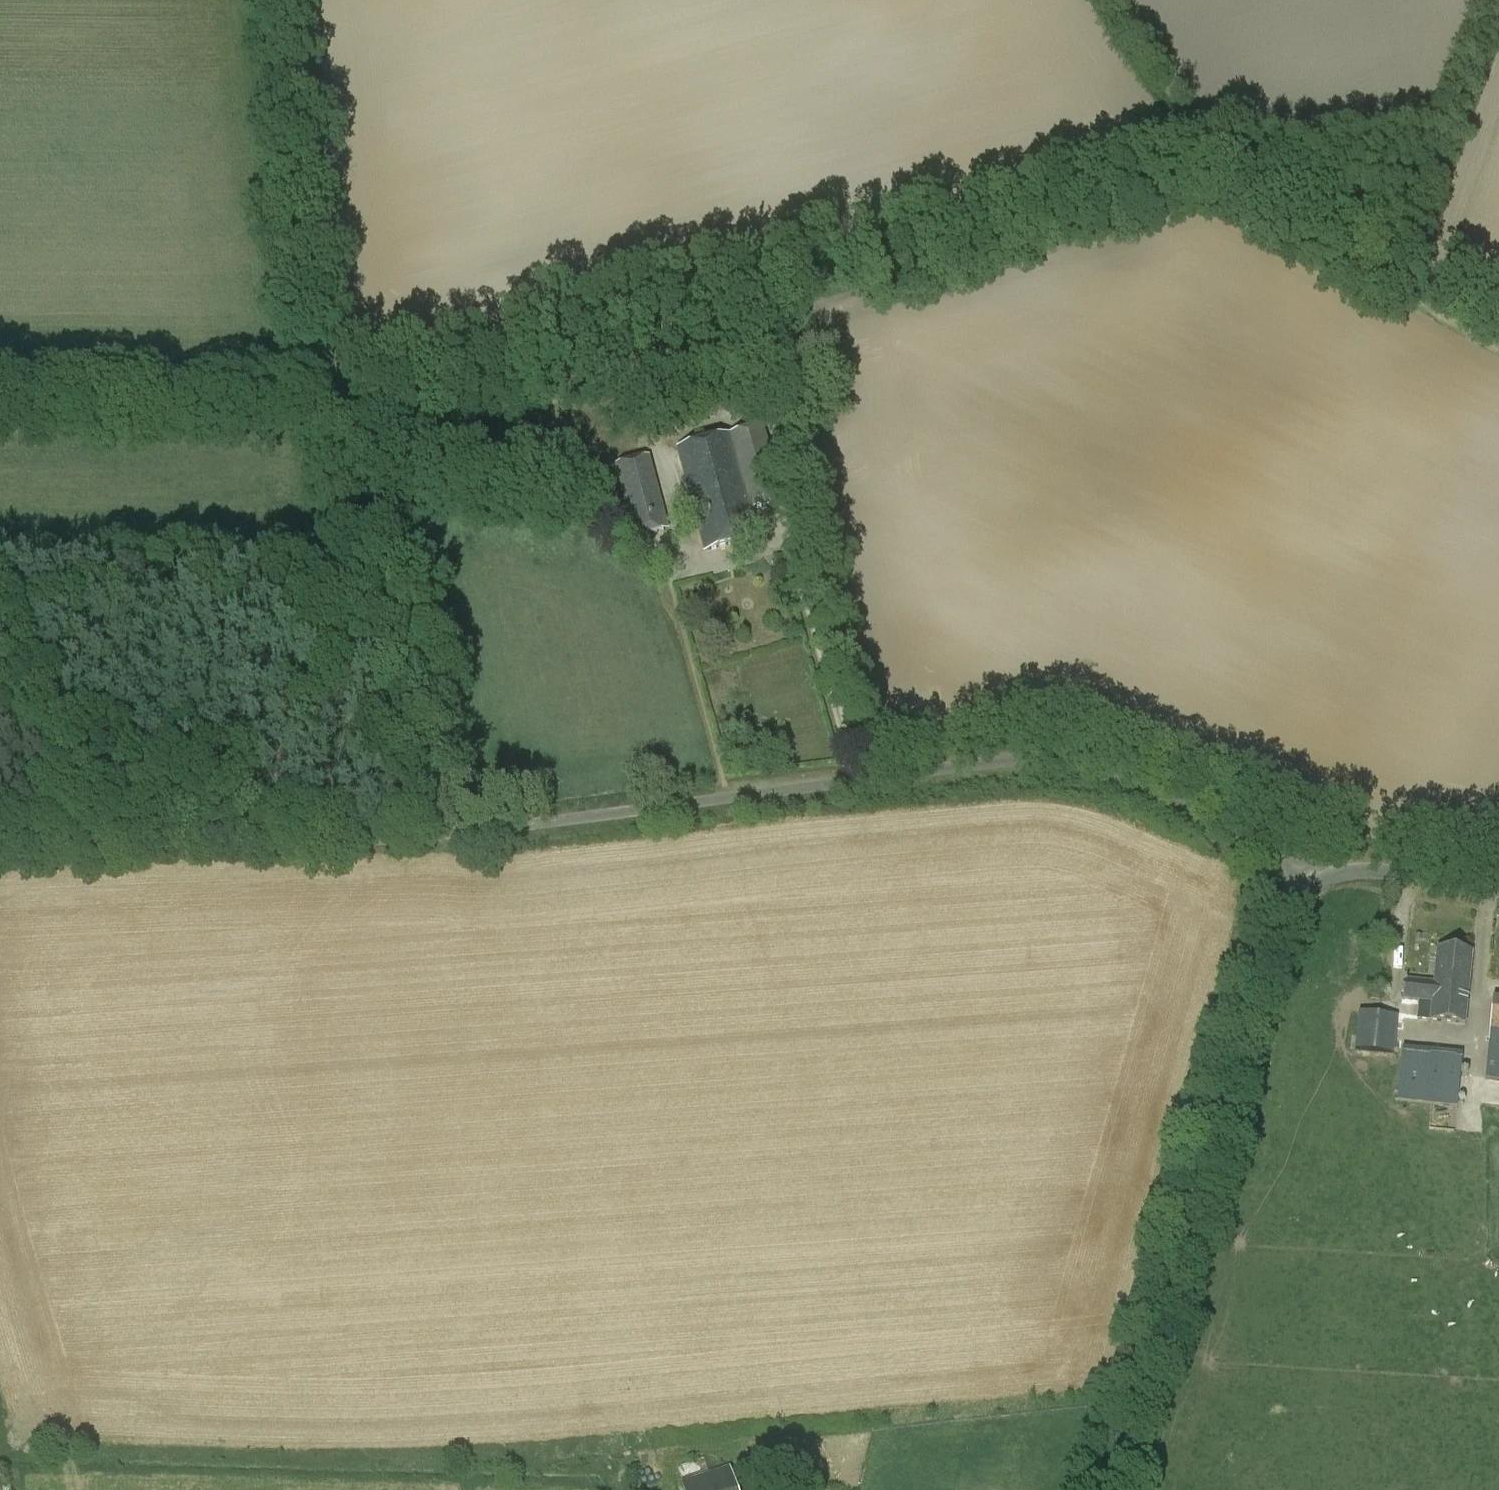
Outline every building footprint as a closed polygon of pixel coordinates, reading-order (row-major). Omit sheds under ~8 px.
[(759,539),(752,513),(783,505),(763,429),(677,451),(704,553),(759,539)] [(634,541),(670,531),(649,458),(614,468),(634,541)] [(1438,950),(1435,982),(1407,981),(1403,999),(1419,1001),(1417,1020),(1466,1024),(1472,953),(1438,950)] [(1494,999),(1487,1078),(1498,1079),(1498,999),(1494,999)] [(1395,1056),(1399,1017),(1359,1014),(1354,1052),(1395,1056)] [(1458,1108),(1463,1053),(1402,1048),(1398,1102),(1458,1108)] [(730,1466),(681,1483),(683,1489),(738,1489),(730,1466)]
